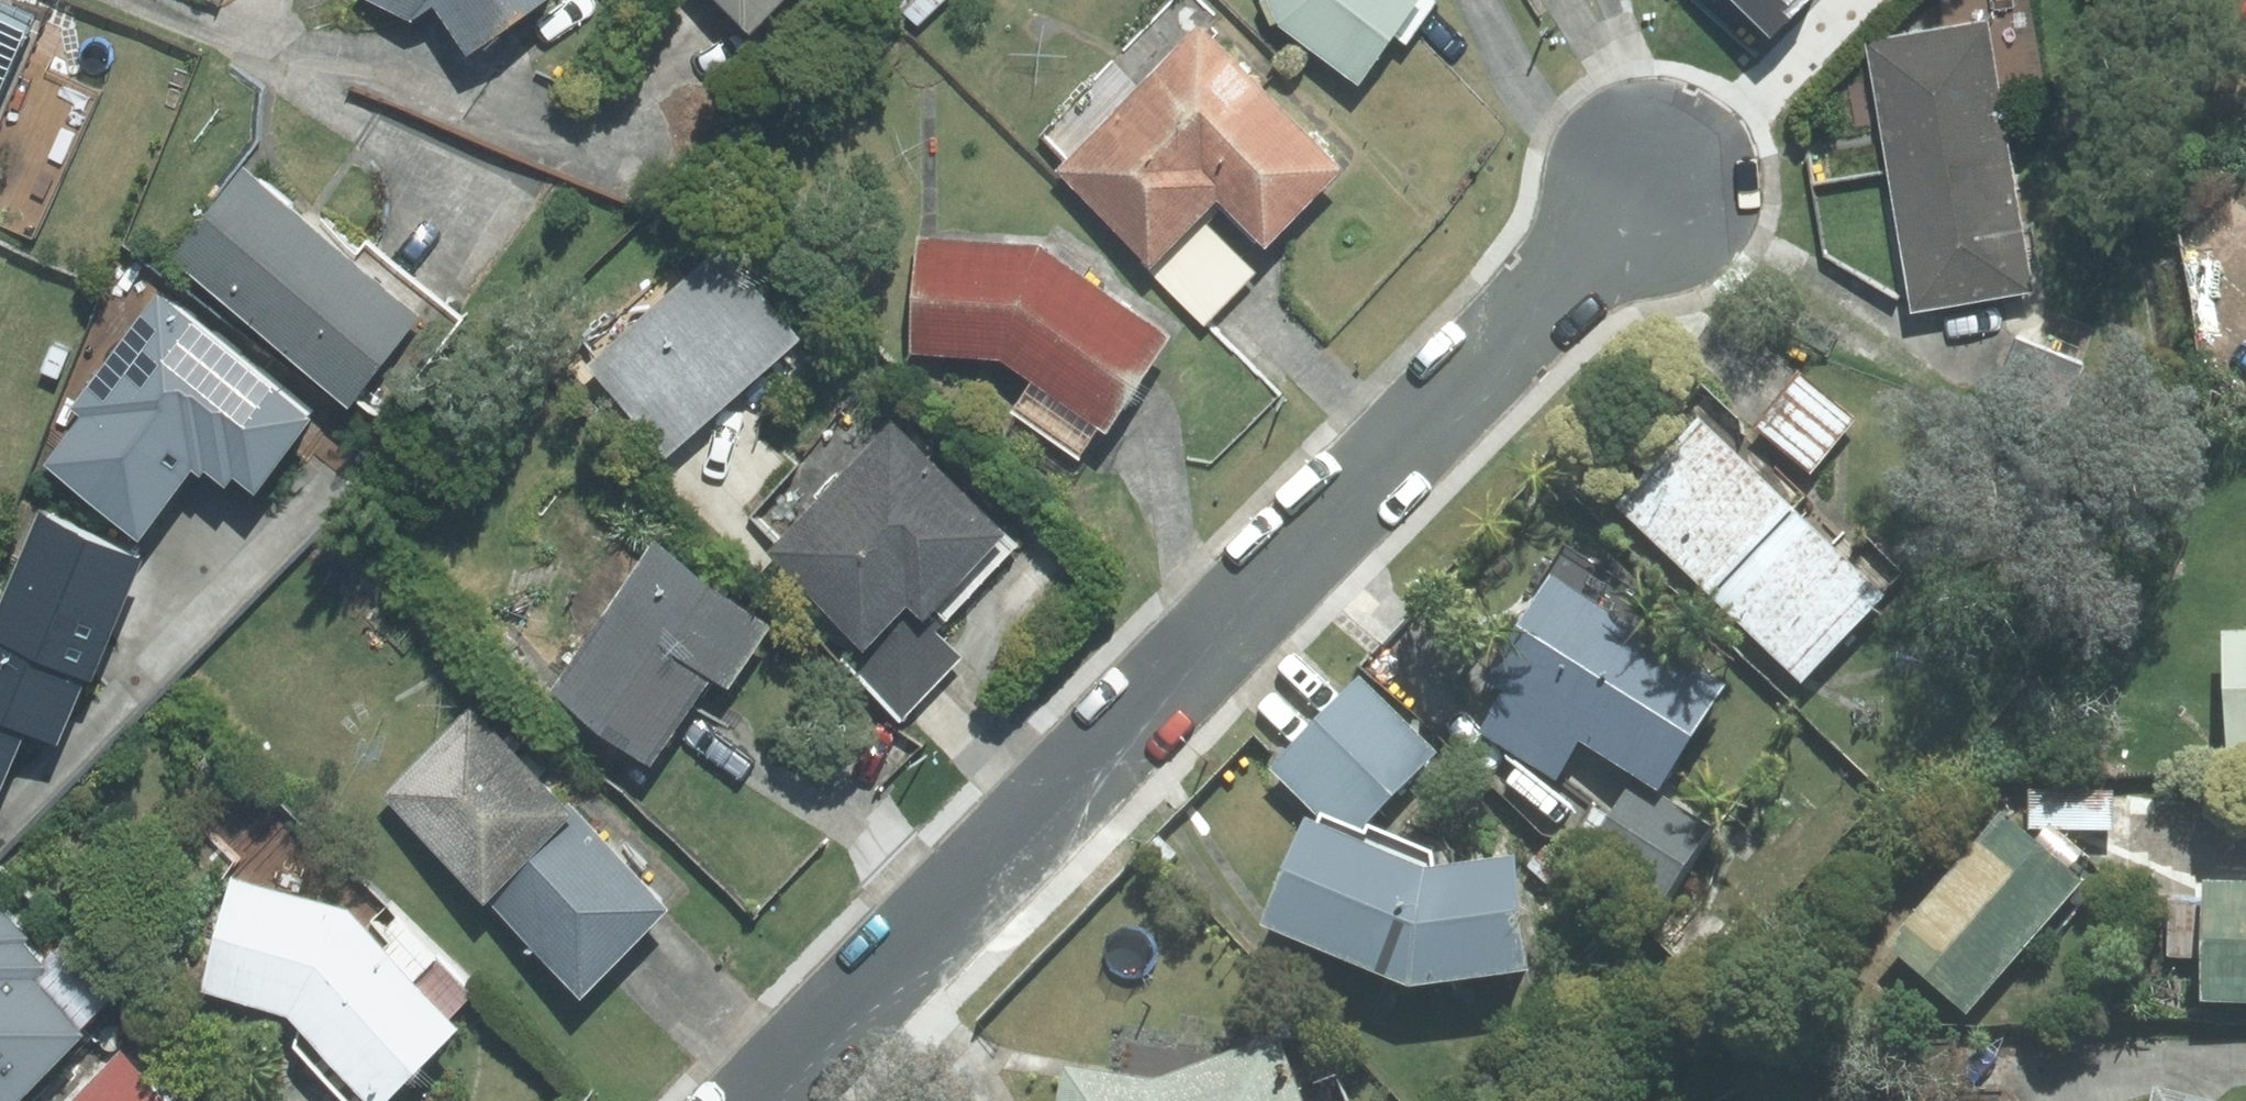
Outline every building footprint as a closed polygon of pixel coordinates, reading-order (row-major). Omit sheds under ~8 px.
[(23,0),(0,0),(0,54),(23,0)] [(427,11),(443,0),(401,0),(427,11)] [(492,40),(547,0),(463,0),(492,40)] [(772,20),(792,0),(751,0),(772,20)] [(924,18),(946,0),(909,0),(924,18)] [(1291,17),(1375,75),(1381,67),(1428,0),(1284,0),(1291,17)] [(1771,34),(1805,0),(1736,0),(1771,34)] [(1999,7),(1876,29),(1895,133),(1901,164),(2024,142),(1999,7)] [(1211,15),(1070,163),(1158,246),(1168,256),(1179,245),(1208,214),(1234,187),(1285,236),(1361,157),(1211,15)] [(2024,142),(1901,164),(1908,203),(1925,298),(2049,276),(2024,142)] [(277,172),(256,156),(185,249),(246,295),(374,392),(444,299),(318,204),(277,172)] [(1168,256),(1158,246),(1145,260),(1212,323),(1237,297),(1265,267),(1208,214),(1179,245),(1168,256)] [(1054,235),(929,229),(923,346),(1018,350),(1046,368),(1026,398),(1097,443),(1118,411),(1129,418),(1142,397),(1190,321),(1054,235)] [(736,236),(601,357),(683,448),(818,327),(736,236)] [(81,416),(41,466),(137,540),(190,472),(199,479),(203,473),(224,489),(232,480),(253,497),(313,419),(272,387),(189,323),(156,298),(140,318),(86,387),(70,408),(81,416)] [(2099,363),(2024,330),(2009,365),(1994,399),(2069,432),(2099,363)] [(76,347),(57,341),(49,367),(67,373),(76,347)] [(1864,419),(1806,373),(1782,402),(1763,427),(1822,473),(1864,419)] [(907,407),(781,543),(872,627),(883,637),(927,590),(946,608),(953,600),(1028,519),(907,407)] [(1803,507),(1706,414),(1671,451),(1620,505),(1719,596),(1803,507)] [(1896,594),(1803,507),(1719,596),(1812,683),(1896,594)] [(22,731),(58,746),(85,682),(93,685),(146,558),(38,512),(0,601),(0,784),(22,731)] [(666,533),(567,683),(673,752),(732,663),(749,673),(789,613),(666,533)] [(1738,683),(1562,571),(1555,581),(1494,677),(1513,690),(1590,739),(1645,774),(1670,789),(1738,683)] [(883,637),(872,627),(860,640),(848,653),(915,713),(929,697),(973,650),(947,627),(956,617),(946,608),(927,590),(883,637)] [(2245,750),(2245,630),(2236,630),(2240,750),(2245,750)] [(1448,751),(1370,674),(1323,721),(1285,759),(1277,768),(1325,815),(1367,832),(1448,751)] [(1590,739),(1513,690),(1488,731),(1566,778),(1590,739)] [(477,700),(392,791),(414,811),(505,896),(590,805),(477,700)] [(1670,789),(1645,774),(1611,829),(1593,858),(1673,907),(1725,824),(1670,789)] [(2120,787),(2037,787),(2036,828),(2069,828),(2120,828),(2120,807),(2120,787)] [(590,805),(505,896),(563,950),(603,986),(639,948),(688,895),(590,805)] [(2036,828),(2014,809),(1897,940),(1976,1010),(2093,879),(2086,872),(2055,845),(2036,828)] [(1367,832),(1325,815),(1320,827),(1297,883),(1281,921),(1428,981),(1550,964),(1537,865),(1535,850),(1442,863),(1367,832)] [(2069,828),(2055,845),(2086,872),(2101,855),(2069,828)] [(1574,862),(1555,845),(1537,865),(1556,882),(1574,862)] [(242,872),(216,983),(308,1004),(403,1093),(407,1089),(482,1010),(471,1000),(433,963),(365,900),(242,872)] [(2219,880),(2218,898),(2217,959),(2216,998),(2245,998),(2245,881),(2219,880)] [(105,1020),(50,968),(61,957),(37,934),(43,928),(0,888),(0,1100),(28,1100),(105,1020)] [(1713,894),(1678,936),(1729,978),(1764,936),(1713,894)] [(2196,897),(2175,897),(2174,958),(2217,959),(2218,898),(2196,897)] [(448,947),(433,963),(471,1000),(475,996),(486,984),(448,947)] [(1075,1064),(1074,1072),(1069,1100),(1313,1100),(1287,1032),(1164,1078),(1104,1068),(1075,1064)] [(180,1078),(139,1039),(79,1100),(157,1100),(180,1078)] [(157,1100),(203,1100),(180,1078),(157,1100)] [(2174,1084),(2169,1100),(2236,1100),(2174,1084)]
